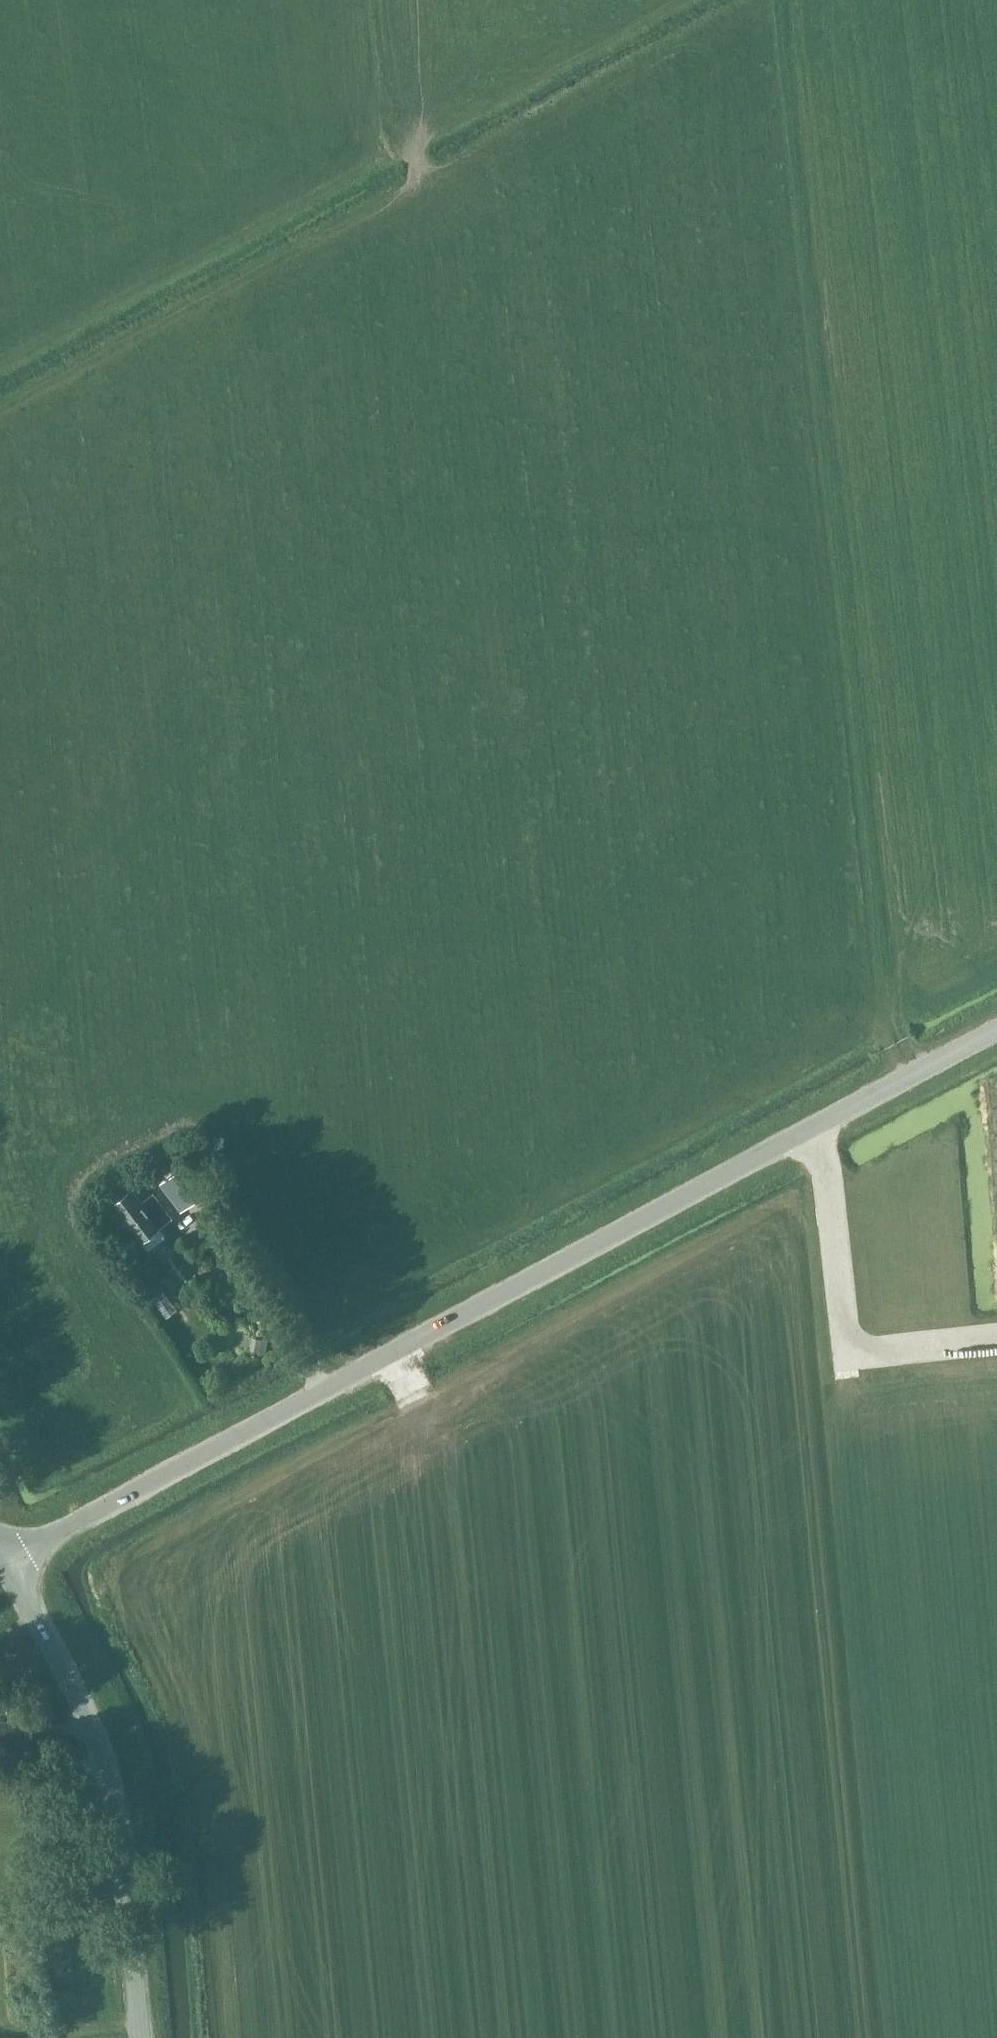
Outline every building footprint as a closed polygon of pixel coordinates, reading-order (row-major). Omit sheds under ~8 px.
[(161,1183),(181,1210),(201,1195),(199,1193),(216,1180),(197,1155),(190,1161),(182,1151),(167,1162),(174,1172),(161,1183)] [(142,1239),(171,1217),(154,1193),(142,1202),(133,1189),(115,1203),(142,1239)] [(199,1254),(212,1261),(218,1249),(205,1242),(199,1254)] [(254,1349),(265,1352),(268,1340),(256,1337),(254,1349)]
